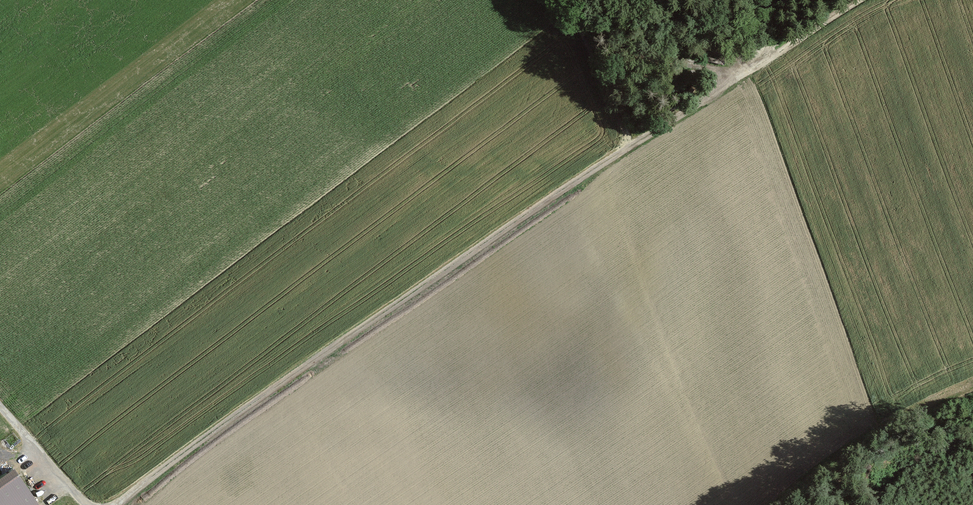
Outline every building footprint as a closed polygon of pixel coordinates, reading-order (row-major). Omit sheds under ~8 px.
[(14,469),(0,478),(0,504),(35,504),(37,504),(14,469)]
